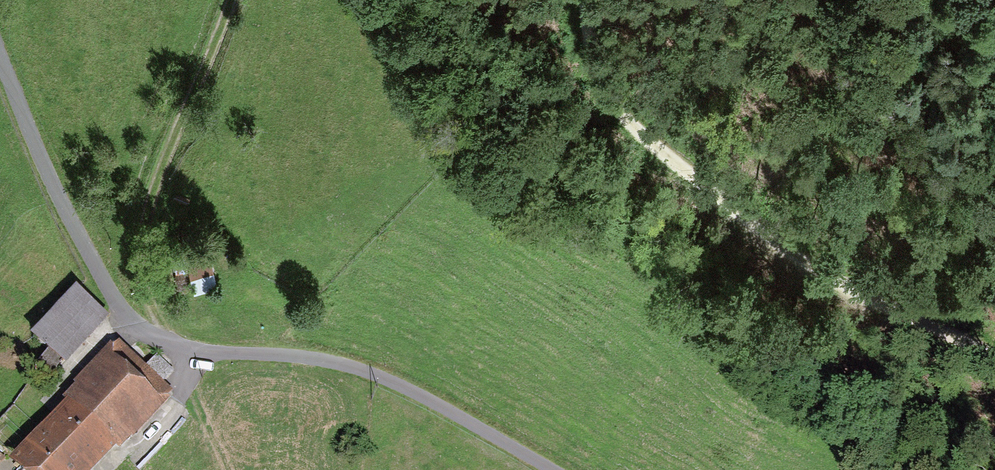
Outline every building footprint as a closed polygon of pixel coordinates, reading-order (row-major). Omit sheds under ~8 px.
[(186,269),(194,289),(210,283),(202,263),(186,269)] [(35,334),(63,359),(101,316),(73,292),(35,334)] [(23,469),(81,469),(156,391),(115,352),(12,460),(23,469)]
